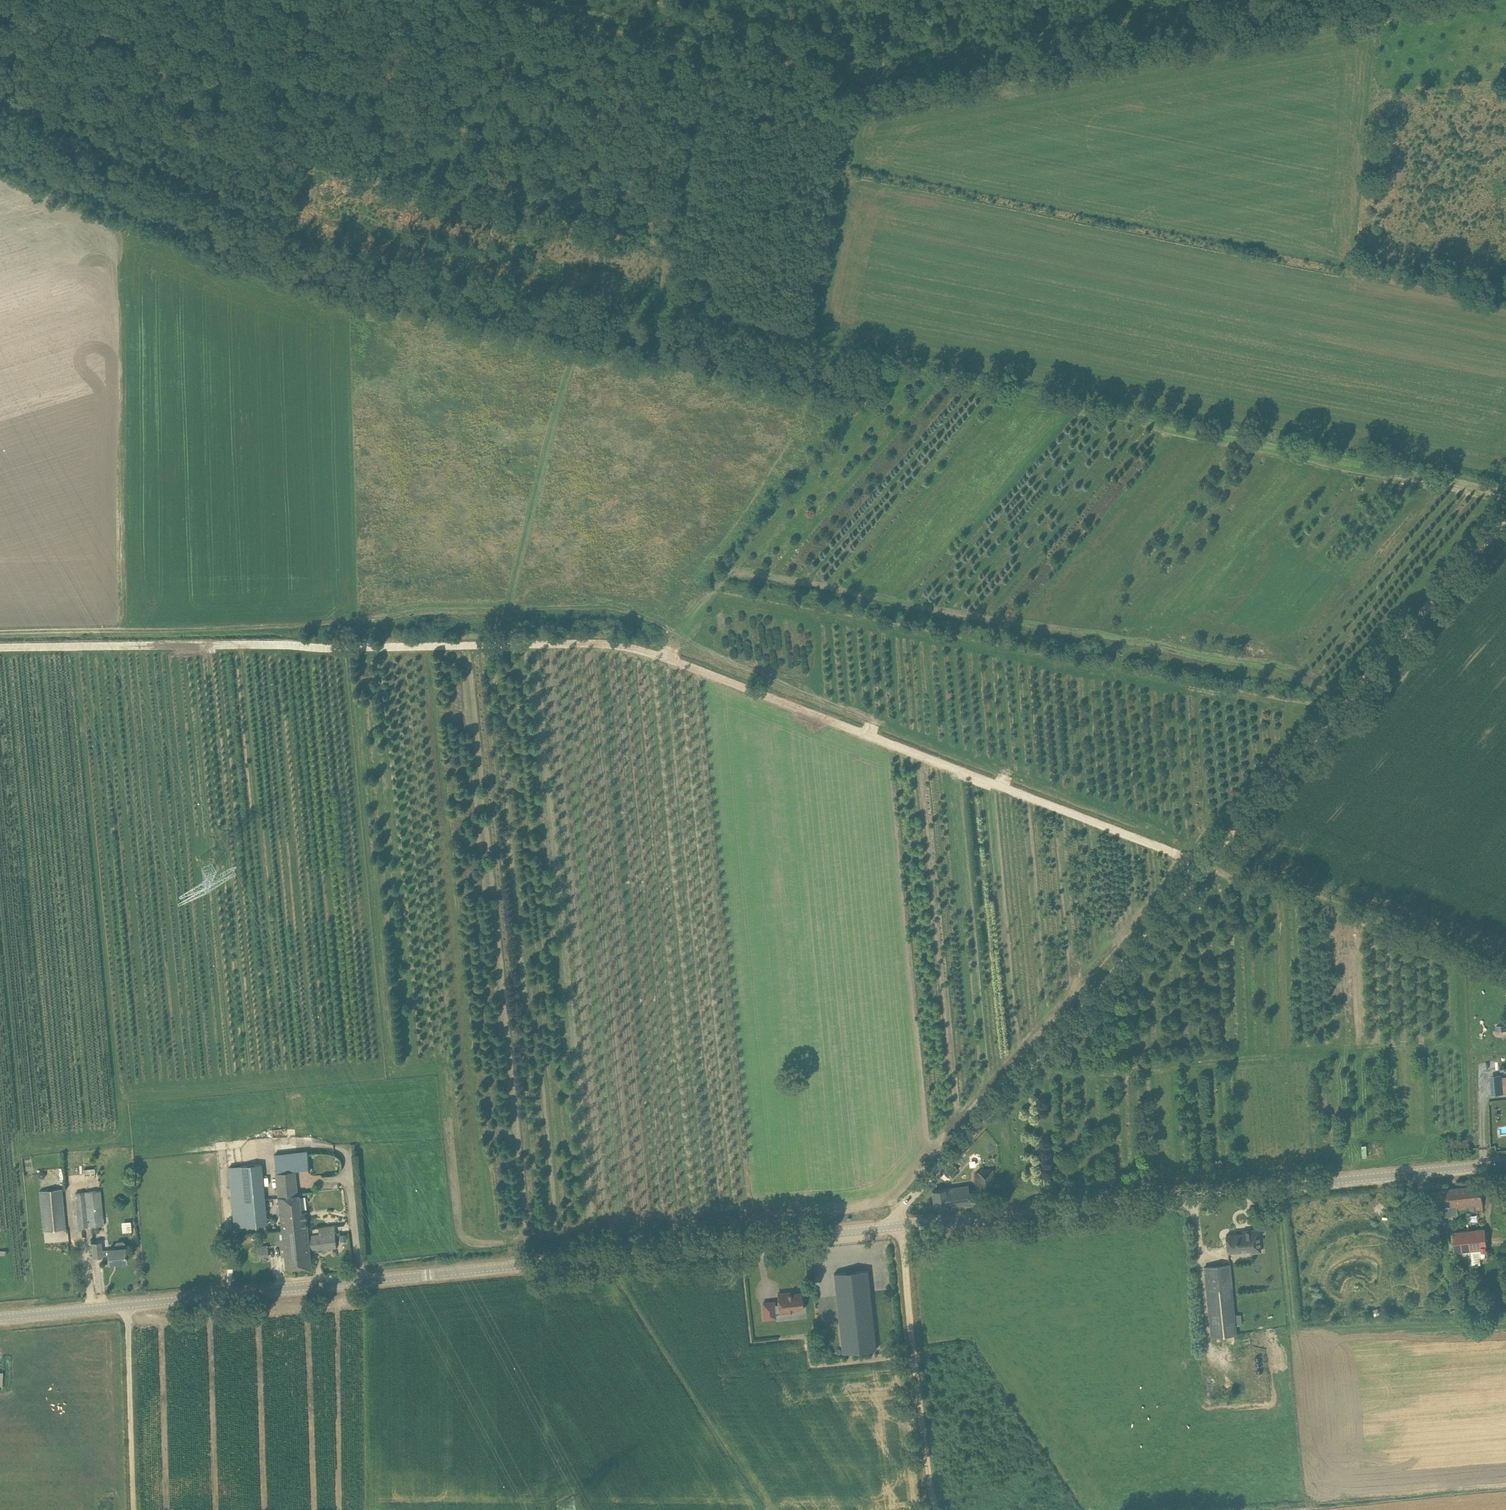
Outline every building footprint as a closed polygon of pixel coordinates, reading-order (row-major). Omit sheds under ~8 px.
[(1468,1140),(1447,1141),(1448,1151),(1469,1150),(1468,1140)] [(971,1159),(968,1156),(964,1152),(941,1177),(945,1180),(948,1177),(951,1180),(971,1159)] [(274,1154),(282,1230),(308,1228),(306,1211),(301,1211),(300,1194),(297,1195),(293,1153),(274,1154)] [(262,1164),(232,1166),(237,1227),(267,1224),(262,1164)] [(95,1168),(84,1169),(85,1177),(96,1176),(95,1168)] [(983,1195),(995,1195),(994,1169),(983,1169),(975,1173),(976,1194),(983,1194),(983,1195)] [(935,1208),(950,1206),(971,1202),(968,1184),(932,1190),(935,1208)] [(1481,1185),(1452,1188),(1453,1199),(1460,1198),(1460,1202),(1458,1202),(1458,1210),(1468,1209),(1469,1211),(1484,1209),(1481,1185)] [(62,1188),(40,1190),(44,1231),(66,1229),(62,1188)] [(1453,1199),(1452,1188),(1430,1190),(1432,1205),(1433,1215),(1445,1213),(1445,1216),(1458,1215),(1457,1210),(1458,1210),(1458,1202),(1460,1202),(1460,1198),(1453,1199)] [(107,1225),(107,1217),(104,1217),(101,1190),(76,1193),(79,1228),(107,1225)] [(132,1231),(131,1220),(122,1221),(122,1231),(132,1231)] [(282,1230),(286,1268),(312,1265),(310,1248),(317,1247),(317,1249),(336,1247),(334,1226),(318,1228),(319,1235),(308,1236),(308,1228),(282,1230)] [(1486,1228),(1469,1230),(1471,1250),(1488,1249),(1486,1228)] [(1261,1251),(1258,1229),(1243,1231),(1243,1233),(1226,1235),(1228,1252),(1250,1250),(1250,1252),(1261,1251)] [(1469,1230),(1453,1231),(1455,1252),(1456,1252),(1458,1266),(1472,1264),(1471,1250),(1469,1230)] [(126,1247),(125,1243),(123,1241),(116,1241),(115,1243),(116,1248),(102,1250),(101,1242),(93,1243),(95,1257),(103,1256),(102,1255),(109,1254),(110,1262),(127,1261),(126,1247)] [(268,1245),(257,1247),(259,1257),(269,1256),(268,1245)] [(1211,1337),(1237,1334),(1236,1325),(1242,1325),(1241,1314),(1235,1315),(1230,1264),(1204,1267),(1211,1337)] [(877,1349),(868,1269),(834,1273),(843,1353),(877,1349)] [(802,1293),(793,1294),(788,1294),(788,1292),(778,1293),(779,1304),(775,1305),(774,1301),(763,1303),(765,1319),(776,1318),(775,1313),(780,1312),(780,1313),(796,1312),(796,1310),(804,1309),(802,1293)]
